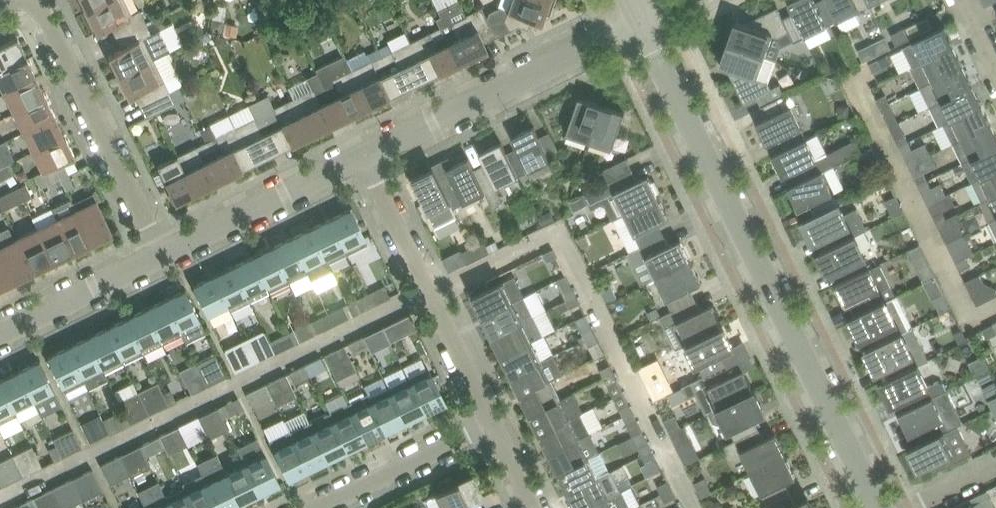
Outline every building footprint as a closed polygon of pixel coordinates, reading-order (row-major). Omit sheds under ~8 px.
[(86,11),(109,0),(81,0),(86,11)] [(121,34),(146,22),(140,9),(132,14),(125,0),(109,0),(86,11),(97,32),(116,23),(121,34)] [(334,0),(322,6),(326,14),(338,9),(334,0)] [(459,0),(433,0),(438,10),(459,0)] [(436,18),(440,27),(444,36),(448,43),(458,63),(467,58),(487,49),(482,37),(470,13),(466,14),(459,0),(438,10),(441,16),(436,18)] [(470,13),(482,37),(493,32),(496,37),(531,20),(540,23),(544,11),(549,13),(553,2),(546,0),(511,0),(508,10),(500,7),(489,13),(487,18),(482,7),(480,8),(470,13)] [(794,12),(795,11),(806,35),(838,19),(829,0),(818,0),(816,1),(816,0),(790,0),(789,1),(794,12)] [(869,0),(829,0),(838,19),(871,4),(869,0)] [(795,41),(806,35),(795,11),(794,12),(783,17),(778,6),(775,8),(745,22),(738,19),(730,42),(766,54),(774,33),(778,35),(786,31),(789,29),(792,35),(794,40),(795,41)] [(305,14),(294,20),(300,32),(306,29),(308,21),(305,14)] [(906,26),(912,37),(934,26),(929,15),(906,26)] [(127,45),(108,55),(118,76),(154,58),(170,50),(161,30),(152,34),(146,22),(121,34),(127,45)] [(225,22),(222,34),(236,37),(239,25),(225,22)] [(904,45),(914,65),(954,45),(945,27),(947,25),(947,24),(904,45)] [(906,26),(892,33),(897,44),(912,37),(906,26)] [(440,27),(411,42),(428,77),(458,63),(448,43),(438,48),(435,41),(444,36),(440,27)] [(390,52),(382,56),(386,65),(396,60),(399,67),(390,72),(399,92),(409,87),(428,77),(411,42),(407,33),(406,31),(385,41),(385,43),(390,52)] [(216,35),(214,44),(225,47),(227,37),(216,35)] [(27,58),(26,56),(18,38),(0,46),(0,71),(27,58)] [(781,82),(771,87),(769,84),(778,59),(766,54),(730,42),(722,64),(731,67),(747,100),(758,95),(763,105),(764,104),(779,97),(786,93),(781,83),(781,82)] [(873,43),(859,50),(864,61),(878,55),(873,43)] [(923,85),(934,79),(963,65),(954,45),(914,65),(911,66),(921,86),(923,85)] [(365,50),(347,59),(348,62),(350,65),(352,69),(370,105),(388,96),(388,97),(390,96),(399,92),(390,72),(380,76),(377,69),(386,65),(382,56),(372,61),(372,60),(370,61),(368,57),(366,53),(365,50)] [(345,55),(316,69),(317,73),(323,83),(327,93),(337,88),(340,95),(331,100),(340,120),(350,115),(370,105),(352,69),(350,65),(348,62),(347,59),(345,55)] [(5,93),(37,77),(27,58),(0,71),(0,84),(5,93)] [(139,91),(145,103),(170,91),(154,58),(118,76),(128,97),(139,91)] [(879,58),(869,62),(874,71),(883,66),(879,58)] [(923,85),(921,86),(930,105),(933,104),(943,99),(973,84),(963,65),(934,79),(923,85)] [(323,83),(317,73),(288,87),(293,98),(311,134),(340,120),(331,100),(321,104),(318,97),(327,93),(323,83)] [(5,93),(14,112),(46,97),(37,77),(5,93)] [(940,125),(944,123),(982,104),(973,84),(933,104),(930,105),(940,125)] [(179,88),(170,92),(175,101),(183,97),(179,88)] [(170,91),(145,103),(151,115),(176,103),(175,101),(170,92),(170,91)] [(886,94),(876,98),(880,106),(890,101),(886,94)] [(568,132),(590,140),(603,104),(580,96),(568,132)] [(14,112),(24,132),(56,116),(46,97),(14,112)] [(269,97),(259,101),(269,122),(280,117),(283,124),(273,129),(282,149),(293,144),(293,143),(311,134),(293,98),(274,107),(269,97)] [(770,115),(784,108),(779,97),(764,104),(770,115)] [(259,101),(230,115),(253,163),(282,149),(273,129),(263,134),(259,127),(269,122),(259,101)] [(890,101),(880,106),(884,114),(894,110),(890,101)] [(603,104),(590,140),(613,148),(626,112),(603,104)] [(944,123),(953,142),(992,123),(982,104),(944,123)] [(784,108),(770,115),(757,121),(768,143),(779,138),(784,149),(808,137),(800,123),(792,105),(784,108)] [(849,105),(839,105),(840,115),(850,115),(849,105)] [(213,138),(206,142),(211,150),(220,146),(224,153),(214,158),(224,177),(253,163),(230,115),(208,126),(213,138)] [(24,132),(33,151),(66,136),(56,116),(24,132)] [(963,161),(995,145),(995,132),(992,123),(953,142),(963,161)] [(518,147),(508,152),(519,175),(551,159),(540,136),(534,125),(513,136),(518,147)] [(540,136),(551,159),(562,154),(551,131),(540,136)] [(897,137),(896,138),(899,145),(901,144),(908,140),(905,133),(897,137)] [(66,136),(33,151),(43,171),(55,165),(63,161),(75,155),(66,136)] [(795,171),(800,181),(823,170),(808,137),(784,149),(773,154),(784,176),(795,171)] [(859,138),(833,150),(839,162),(865,150),(859,138)] [(901,144),(899,145),(908,164),(909,164),(910,163),(931,153),(926,142),(915,148),(913,149),(908,140),(901,144)] [(480,152),(486,162),(475,168),(487,191),(495,209),(504,199),(497,186),(519,175),(508,152),(502,141),(480,152)] [(206,142),(177,156),(194,192),(224,177),(214,158),(205,162),(201,155),(211,150),(206,142)] [(972,181),(995,169),(995,145),(963,161),(972,181)] [(194,192),(177,156),(157,165),(175,201),(194,192)] [(443,183),(454,207),(487,191),(475,168),(470,157),(454,164),(448,167),(453,178),(448,181),(443,183)] [(604,169),(609,180),(633,168),(628,157),(604,169)] [(55,165),(61,177),(69,173),(63,161),(55,165)] [(14,173),(10,163),(0,168),(0,180),(14,173)] [(810,203),(815,213),(816,214),(839,202),(834,191),(845,186),(834,165),(823,170),(800,181),(789,186),(799,208),(810,203)] [(458,215),(454,207),(435,167),(413,178),(437,226),(458,215)] [(610,181),(585,192),(592,207),(605,201),(613,219),(625,213),(660,196),(649,174),(638,179),(633,168),(609,180),(610,181)] [(25,169),(16,173),(20,182),(29,178),(25,169)] [(991,196),(995,193),(995,169),(972,181),(982,200),(991,196)] [(34,176),(40,187),(49,183),(43,171),(34,176)] [(924,171),(914,176),(918,183),(920,183),(928,179),(924,171)] [(61,177),(67,189),(75,185),(69,173),(61,177)] [(920,183),(918,183),(927,203),(928,203),(929,202),(939,197),(939,198),(947,194),(941,182),(933,186),(932,187),(928,179),(920,183)] [(0,196),(0,206),(2,210),(23,200),(31,195),(25,183),(17,188),(0,196)] [(979,201),(989,221),(990,220),(995,217),(995,193),(991,196),(982,200),(979,201)] [(584,195),(571,201),(575,210),(588,203),(584,195)] [(904,211),(896,195),(886,200),(893,215),(904,211)] [(625,213),(641,245),(665,233),(659,223),(670,217),(660,196),(625,213)] [(52,208),(57,219),(73,251),(93,241),(77,209),(71,198),(52,208)] [(97,199),(77,209),(93,241),(112,232),(97,199)] [(826,235),(831,245),(831,246),(855,234),(867,229),(855,205),(843,210),(839,202),(816,214),(815,213),(804,218),(815,240),(826,235)] [(350,209),(330,218),(347,253),(368,244),(350,209)] [(552,209),(539,215),(544,225),(556,218),(552,209)] [(943,210),(933,215),(937,222),(939,221),(947,217),(943,210)] [(939,221),(937,222),(947,242),(948,241),(965,233),(968,231),(959,213),(958,212),(948,217),(947,217),(939,221)] [(330,218),(311,228),(328,263),(347,253),(330,218)] [(57,219),(38,228),(54,261),(73,251),(57,219)] [(0,230),(0,249),(15,279),(34,270),(18,238),(15,239),(8,226),(0,230)] [(38,228),(18,238),(34,270),(54,261),(38,228)] [(311,228),(292,237),(308,272),(312,279),(331,269),(328,263),(311,228)] [(641,245),(657,277),(692,260),(681,239),(670,244),(665,233),(641,245)] [(948,241),(947,242),(956,261),(958,260),(965,256),(974,252),(965,233),(948,241)] [(842,268),(847,278),(871,267),(871,266),(855,234),(831,246),(831,245),(820,251),(831,273),(842,268)] [(587,235),(579,239),(582,246),(590,242),(587,235)] [(292,237),(272,247),(289,282),(308,272),(292,237)] [(462,251),(468,262),(491,251),(487,244),(485,240),(462,251)] [(497,240),(487,244),(491,251),(500,247),(497,240)] [(910,250),(913,255),(923,250),(920,245),(910,250)] [(272,247),(253,256),(270,291),(289,282),(272,247)] [(554,247),(544,252),(548,260),(558,256),(554,247)] [(15,279),(0,249),(0,287),(15,279)] [(923,250),(913,255),(924,279),(935,274),(923,250)] [(253,256),(233,266),(250,301),(270,291),(253,256)] [(958,260),(956,261),(960,270),(962,269),(970,265),(965,256),(958,260)] [(657,277),(673,310),(696,298),(691,287),(702,282),(692,260),(657,277)] [(847,305),(850,304),(855,314),(897,294),(881,261),(871,266),(871,267),(847,278),(836,283),(847,305)] [(233,266),(214,275),(231,310),(250,301),(233,266)] [(934,298),(944,293),(935,274),(924,279),(934,298)] [(968,280),(966,281),(969,287),(971,291),(977,303),(979,302),(991,296),(980,274),(968,280)] [(231,310),(214,275),(194,285),(213,325),(233,315),(230,310),(231,310)] [(475,296),(484,315),(528,293),(527,291),(523,293),(514,275),(472,296),(472,297),(475,296)] [(610,284),(602,287),(608,299),(616,295),(610,284)] [(374,290),(367,294),(372,305),(379,301),(390,296),(384,285),(374,290)] [(573,287),(563,291),(567,299),(568,298),(577,294),(573,287)] [(185,289),(165,299),(182,334),(202,324),(194,307),(185,289)] [(484,315),(494,334),(534,314),(537,313),(528,293),(484,315)] [(874,332),(879,342),(879,343),(902,331),(914,325),(898,293),(897,294),(855,314),(852,315),(863,337),(874,332)] [(951,307),(944,293),(934,298),(941,312),(951,307)] [(372,305),(367,294),(360,297),(365,308),(372,305)] [(568,298),(567,299),(571,307),(581,302),(577,294),(568,298)] [(663,314),(661,316),(676,348),(679,347),(689,342),(723,325),(713,303),(702,309),(696,298),(673,310),(663,314)] [(165,299),(146,309),(163,344),(182,334),(165,299)] [(344,305),(328,313),(333,323),(349,315),(344,305)] [(658,307),(649,312),(652,319),(661,314),(658,307)] [(146,309),(126,318),(143,353),(163,344),(146,309)] [(333,323),(328,313),(321,317),(326,327),(333,323)] [(418,328),(410,313),(409,313),(409,314),(383,327),(390,341),(418,328)] [(494,334),(503,354),(533,339),(543,334),(534,314),(494,334)] [(297,329),(290,332),(295,342),(313,333),(304,315),(293,320),(297,329)] [(126,318),(107,328),(124,362),(143,353),(126,318)] [(985,328),(990,337),(992,336),(995,333),(995,327),(995,324),(988,327),(985,328)] [(592,325),(582,330),(586,338),(596,333),(592,325)] [(689,342),(705,374),(728,363),(723,352),(734,347),(733,345),(723,325),(689,342)] [(879,343),(879,342),(868,348),(878,370),(889,365),(894,375),(918,363),(930,358),(914,325),(902,331),(879,343)] [(383,327),(364,336),(369,346),(371,351),(390,341),(383,327)] [(107,328),(87,337),(104,372),(124,362),(107,328)] [(265,330),(245,340),(256,361),(275,352),(265,330)] [(968,340),(964,330),(958,332),(963,343),(968,340)] [(295,342),(290,332),(282,336),(287,346),(295,342)] [(596,333),(586,338),(590,346),(600,341),(596,333)] [(352,342),(349,343),(354,354),(369,346),(364,336),(352,342)] [(87,337),(68,347),(89,389),(108,380),(104,372),(87,337)] [(503,354),(513,373),(542,359),(533,339),(503,354)] [(245,340),(225,350),(235,372),(256,361),(245,340)] [(356,369),(350,357),(344,345),(325,355),(337,379),(356,369)] [(89,389),(68,347),(48,356),(68,399),(89,389)] [(554,353),(542,359),(513,373),(522,392),(552,378),(564,372),(554,353)] [(217,354),(197,364),(202,374),(202,375),(207,385),(228,375),(217,354)] [(649,354),(640,359),(642,365),(651,360),(649,354)] [(313,361),(305,364),(311,376),(319,372),(326,368),(320,357),(313,361)] [(40,360),(20,370),(37,405),(57,395),(40,360)] [(685,384),(683,385),(688,397),(697,393),(707,413),(710,412),(712,411),(721,406),(755,390),(745,370),(744,368),(733,373),(728,363),(705,374),(685,384)] [(894,375),(884,380),(894,402),(905,397),(910,407),(934,396),(948,389),(944,382),(938,380),(928,385),(927,382),(918,363),(894,375)] [(298,368),(290,372),(296,384),(304,380),(311,376),(305,364),(298,368)] [(611,364),(601,368),(605,376),(615,372),(611,364)] [(428,367),(408,377),(425,412),(445,402),(428,367)] [(20,370),(0,380),(17,414),(18,414),(15,409),(34,400),(36,405),(37,405),(20,370)] [(615,372),(605,376),(609,384),(610,384),(619,380),(615,372)] [(202,374),(187,381),(192,393),(207,385),(202,375),(202,374)] [(267,384),(266,384),(271,395),(272,395),(276,405),(296,396),(286,374),(282,376),(267,384)] [(408,377),(389,387),(406,422),(425,412),(408,377)] [(522,392),(532,412),(561,397),(552,378),(522,392)] [(0,380),(0,423),(17,414),(0,380)] [(158,383),(138,392),(149,414),(168,404),(163,394),(158,383)] [(266,384),(246,393),(251,405),(272,395),(271,395),(266,384)] [(389,387),(369,396),(386,431),(406,422),(389,387)] [(910,407),(899,412),(910,435),(921,429),(926,439),(950,428),(959,424),(963,421),(948,389),(934,396),(910,407)] [(171,390),(163,394),(168,404),(176,401),(171,390)] [(532,412),(541,431),(582,411),(585,410),(576,390),(561,397),(532,412)] [(712,411),(710,412),(714,421),(721,423),(727,420),(736,439),(760,427),(754,417),(765,411),(755,390),(721,406),(712,411)] [(123,410),(129,423),(149,414),(138,392),(119,401),(123,410)] [(366,392),(347,401),(367,441),(386,431),(369,396),(369,397),(366,392)] [(226,404),(218,408),(223,418),(231,414),(241,410),(236,399),(226,404)] [(347,401),(328,411),(348,450),(367,441),(347,401)] [(630,403),(620,408),(624,415),(634,411),(630,403)] [(582,411),(541,431),(551,451),(592,431),(604,425),(594,406),(585,410),(582,411)] [(229,429),(218,408),(199,417),(209,438),(229,429)] [(123,410),(104,420),(110,433),(129,423),(123,410)] [(328,411),(309,420),(328,460),(348,450),(328,411)] [(634,411),(624,415),(634,435),(643,430),(634,411)] [(676,414),(664,420),(670,432),(682,426),(676,414)] [(199,417),(179,427),(184,438),(188,446),(208,436),(199,417)] [(110,433),(104,420),(92,426),(93,429),(85,433),(90,443),(110,433)] [(309,420),(289,430),(309,469),(328,460),(309,420)] [(682,426),(670,432),(677,447),(678,446),(692,439),(685,424),(682,426)] [(920,469),(931,464),(934,471),(973,452),(959,424),(956,425),(950,428),(926,439),(907,449),(907,450),(910,448),(920,469)] [(179,427),(160,436),(165,447),(184,438),(179,427)] [(736,439),(752,471),(786,454),(776,433),(765,438),(760,427),(736,439)] [(73,429),(53,439),(57,446),(62,456),(62,457),(82,447),(73,429)] [(289,430),(269,440),(288,479),(309,469),(289,430)] [(643,430),(634,435),(643,454),(652,449),(643,430)] [(551,451),(560,470),(601,450),(592,431),(551,451)] [(152,439),(141,445),(141,446),(146,456),(157,450),(165,447),(160,436),(152,439)] [(184,438),(165,447),(169,455),(188,446),(184,438)] [(32,445),(13,455),(23,475),(42,466),(32,445)] [(248,463),(246,464),(260,493),(280,483),(262,445),(244,454),(248,463)] [(57,446),(49,450),(54,460),(62,456),(57,446)] [(141,446),(122,455),(131,474),(132,476),(151,467),(141,446)] [(652,449),(643,454),(647,462),(656,457),(652,449)] [(560,470),(570,489),(611,469),(601,450),(560,470)] [(752,471),(768,503),(791,492),(786,481),(797,476),(786,454),(752,471)] [(0,461),(0,478),(3,485),(23,475),(13,455),(0,461)] [(131,474),(122,455),(101,465),(110,484),(131,474)] [(246,464),(226,473),(241,503),(260,493),(246,464)] [(92,469),(72,478),(83,500),(103,491),(92,469)] [(570,489),(579,507),(581,507),(620,489),(611,469),(570,489)] [(207,483),(220,507),(230,507),(241,503),(226,473),(207,483)] [(185,487),(196,507),(220,507),(207,483),(203,474),(184,483),(185,487)] [(483,497),(472,476),(426,498),(431,507),(461,507),(483,497)] [(706,476),(695,482),(701,496),(713,490),(706,476)] [(53,488),(63,507),(67,507),(83,500),(72,478),(54,487),(53,488)] [(668,480),(658,485),(662,493),(671,488),(668,480)] [(166,496),(172,507),(196,507),(185,487),(166,496)] [(34,497),(40,507),(63,507),(53,488),(34,497)] [(581,507),(630,507),(631,507),(622,488),(620,489),(581,507)] [(671,488),(662,493),(665,501),(675,496),(671,488)] [(993,507),(995,506),(995,505),(988,488),(953,505),(954,507),(993,507)] [(807,497),(797,503),(791,492),(768,503),(770,507),(813,507),(807,497)] [(146,505),(148,507),(172,507),(166,496),(146,505)] [(15,507),(39,507),(34,497),(15,507)] [(710,506),(712,507),(721,507),(723,504),(719,499),(713,499),(710,506)]
